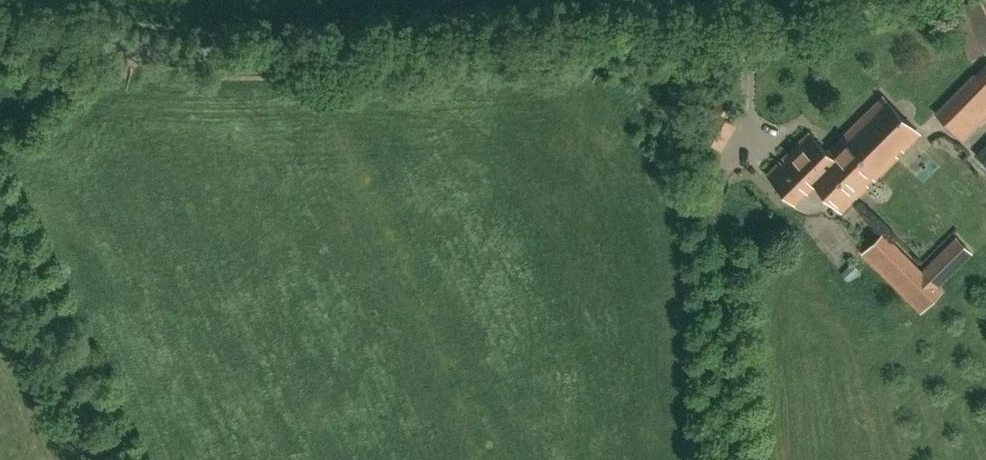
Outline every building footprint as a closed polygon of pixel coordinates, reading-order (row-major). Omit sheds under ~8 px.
[(948,10),(970,56),(985,48),(985,0),(970,0),(948,10)] [(985,116),(985,63),(976,73),(974,72),(935,111),(963,139),(985,116)] [(780,161),(767,175),(794,203),(814,183),(841,211),(867,184),(865,182),(871,176),(873,178),(897,155),(895,153),(901,148),(902,150),(919,133),(883,97),(827,151),(809,133),(783,158),(785,161),(783,164),(780,161)] [(717,146),(731,122),(725,118),(731,107),(719,100),(698,135),(717,146)] [(883,233),(863,253),(921,311),(941,291),(936,286),(971,251),(957,237),(922,272),(883,233)]
